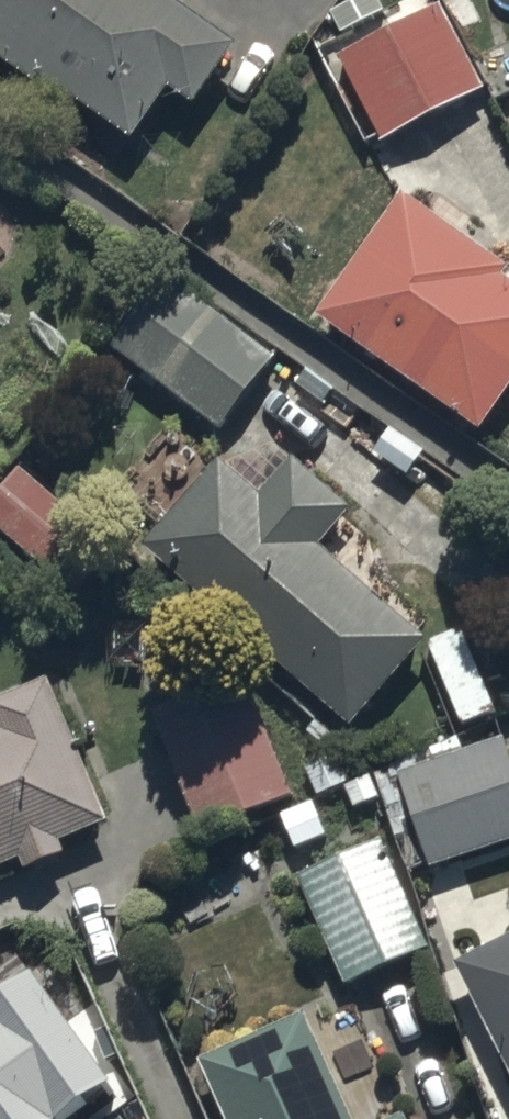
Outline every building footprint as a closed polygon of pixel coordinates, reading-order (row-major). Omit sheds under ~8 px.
[(241,62),(150,0),(0,0),(0,79),(55,117),(60,110),(136,162),(174,107),(198,124),(241,62)] [(487,103),(439,18),(341,74),(388,159),(487,103)] [(406,211),(319,335),(481,449),(508,409),(508,299),(505,296),(508,290),(508,284),(406,211)] [(169,293),(116,365),(223,444),(276,372),(169,293)] [(220,477),(143,567),(353,748),(431,658),(323,566),(356,528),(294,475),(262,513),(220,477)] [(0,499),(0,545),(78,613),(119,567),(19,478),(0,499)] [(242,686),(151,725),(205,852),(295,814),(242,686)] [(17,873),(26,891),(67,872),(62,861),(112,837),(46,697),(0,719),(0,745),(1,748),(0,748),(0,881),(17,873)] [(397,788),(428,882),(508,855),(508,757),(507,752),(397,788)] [(432,963),(382,854),(299,893),(349,1002),(432,963)] [(455,988),(508,1089),(508,959),(455,988)] [(36,973),(0,999),(0,1118),(141,1118),(36,973)] [(198,1081),(215,1118),(343,1118),(304,1033),(198,1081)]
